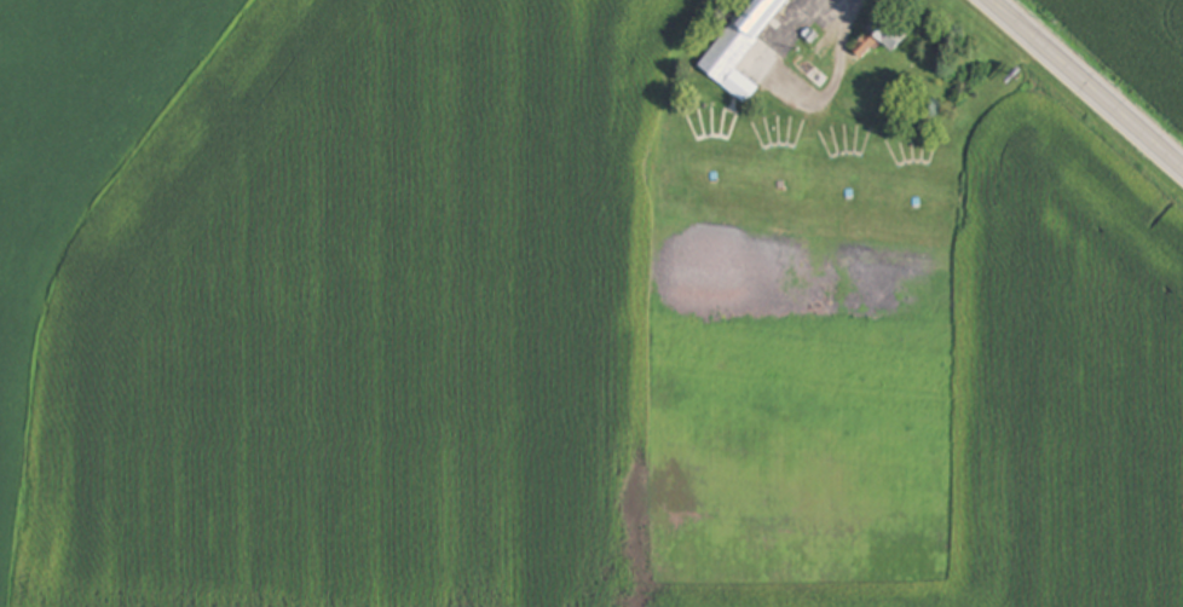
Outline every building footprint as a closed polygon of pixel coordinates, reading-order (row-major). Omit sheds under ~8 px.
[(746,103),(758,87),(735,69),(786,0),(749,0),(698,68),(746,103)] [(911,34),(887,11),(850,50),(862,59),(881,41),(893,53),(911,34)] [(820,88),(827,77),(802,56),(794,65),(820,88)]
